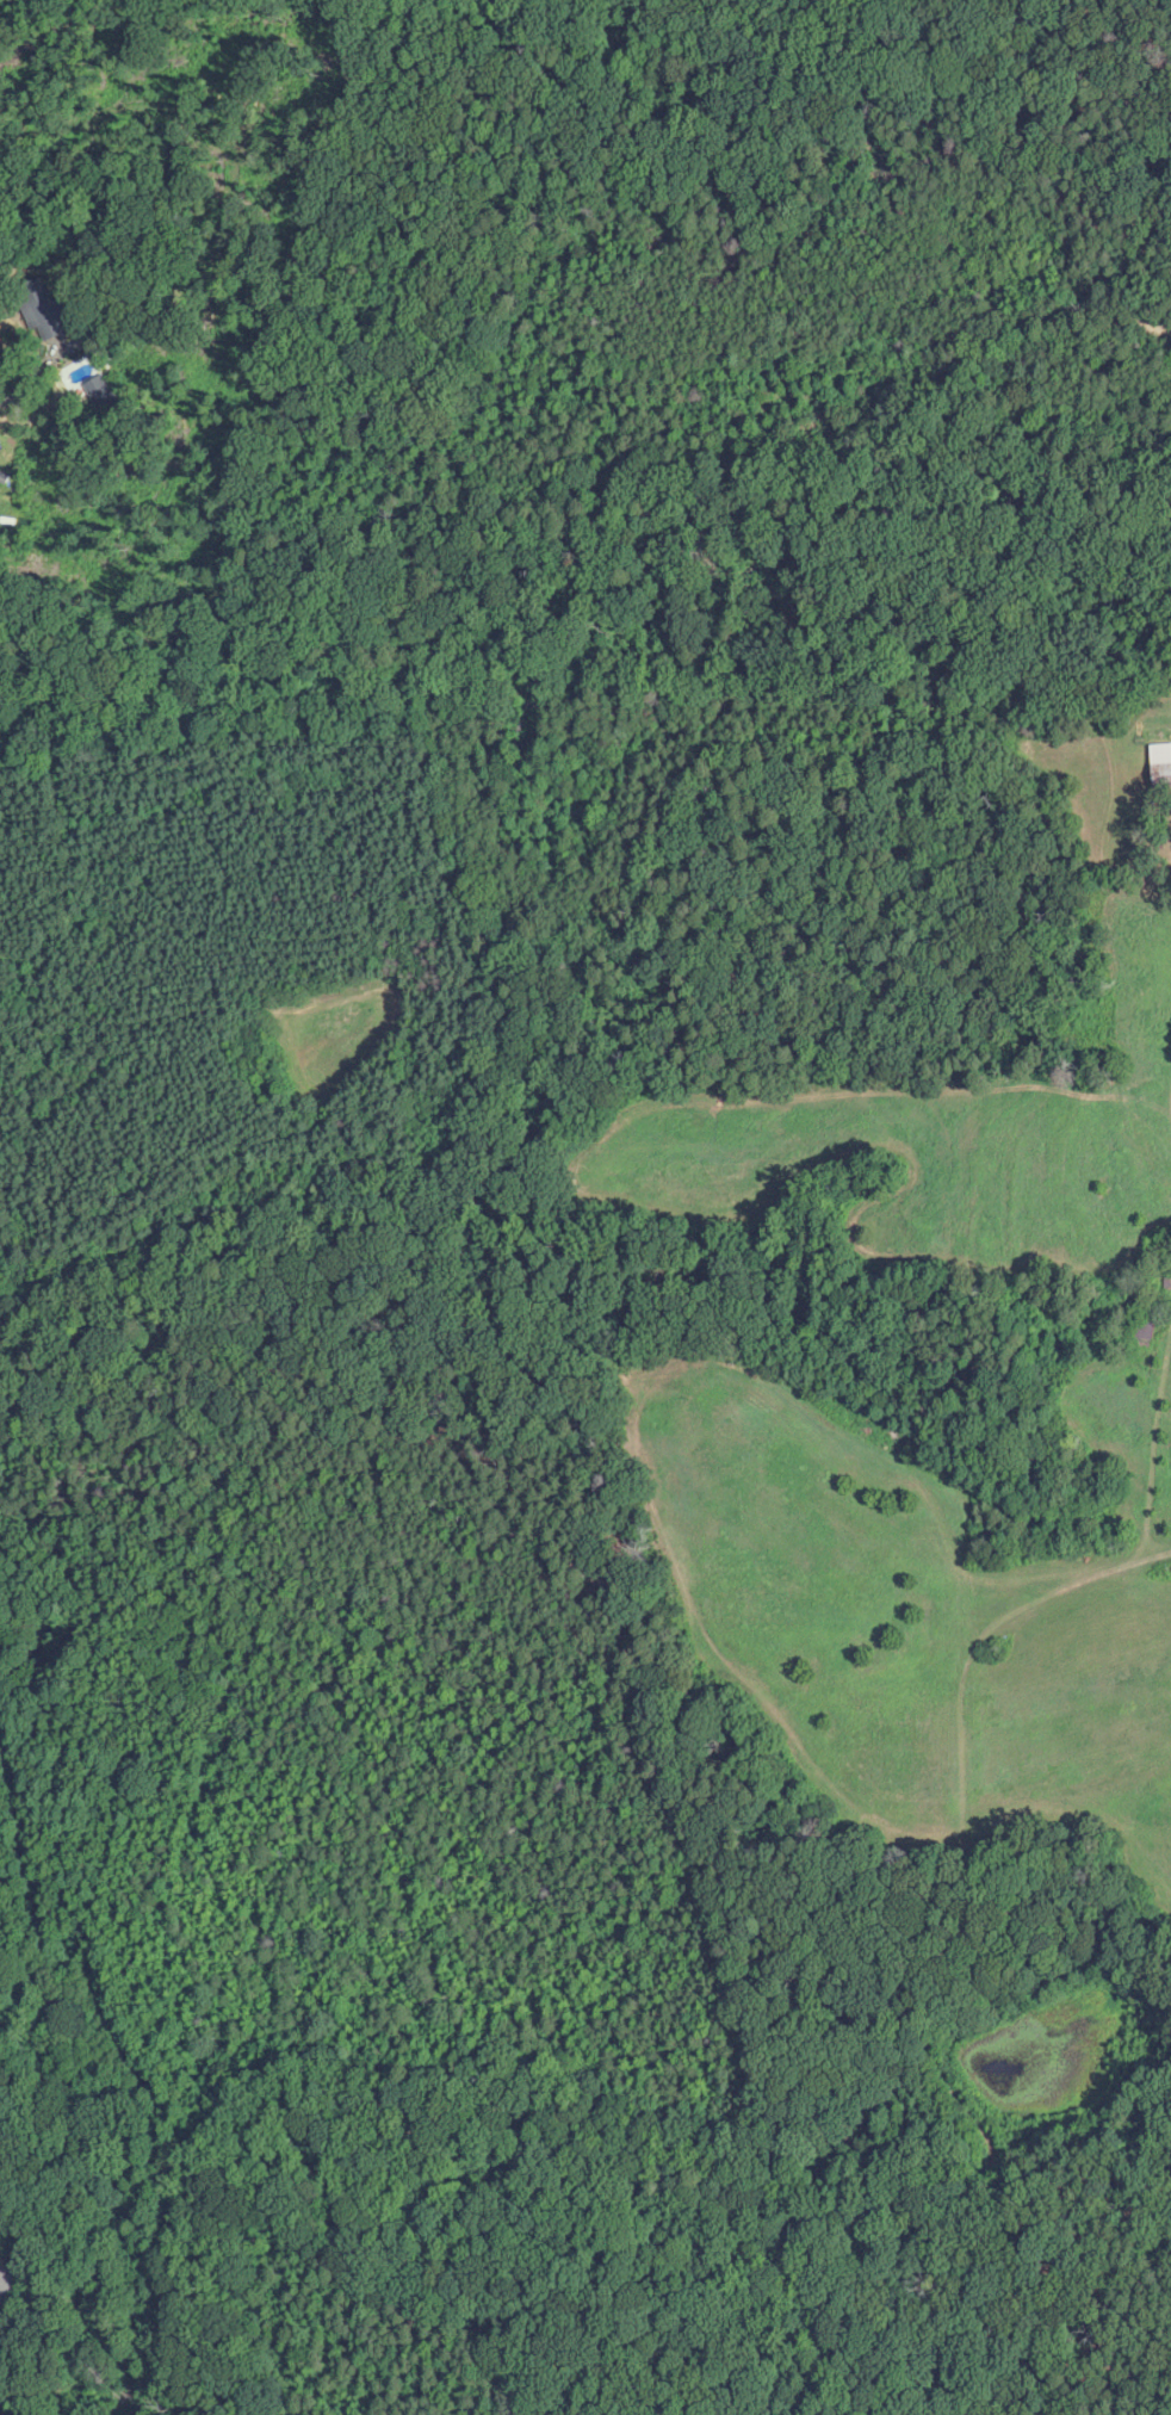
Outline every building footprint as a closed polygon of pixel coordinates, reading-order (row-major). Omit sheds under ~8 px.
[(15,289),(33,330),(39,327),(46,342),(74,330),(60,299),(53,302),(42,277),(15,289)] [(1170,788),(1170,754),(1154,754),(1154,788),(1170,788)] [(1156,1316),(1136,1316),(1136,1344),(1155,1345),(1156,1316)]
